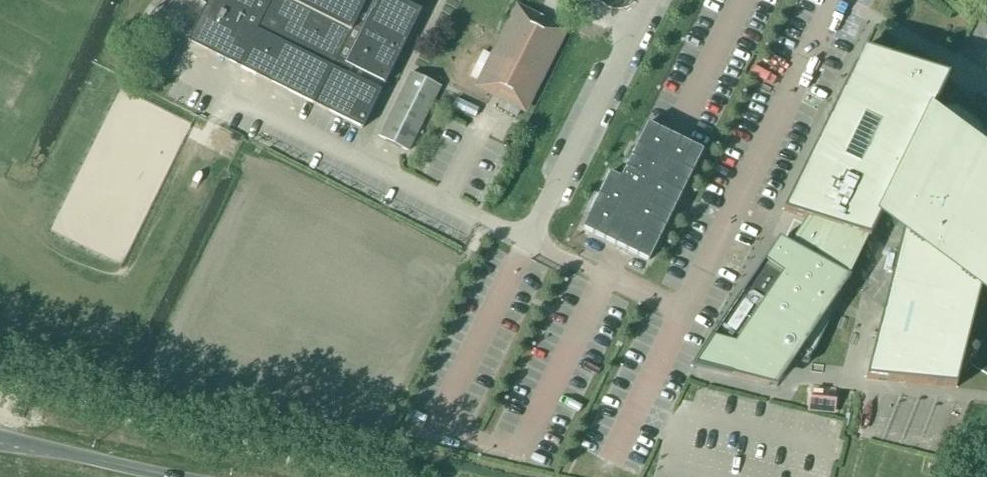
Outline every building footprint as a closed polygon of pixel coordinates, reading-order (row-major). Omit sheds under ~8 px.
[(205,7),(188,42),(363,129),(422,11),(400,0),(196,0),(205,7)] [(524,108),(561,32),(518,11),(481,86),(524,108)] [(692,368),(769,386),(770,373),(771,361),(808,365),(850,278),(849,277),(868,239),(869,240),(879,216),(904,225),(866,379),(956,389),(980,292),(986,297),(986,153),(983,151),(984,150),(984,149),(984,146),(984,143),(984,142),(983,140),(983,138),(982,136),(981,133),(979,131),(978,129),(977,128),(976,127),(975,126),(974,125),(973,125),(972,124),(971,123),(970,123),(968,122),(967,122),(965,121),(963,121),(962,121),(960,121),(958,121),(956,121),(954,121),(953,122),(951,122),(950,122),(948,123),(947,124),(946,125),(945,125),(944,126),(943,127),(942,127),(942,128),(932,112),(949,77),(863,49),(783,212),(809,220),(799,235),(791,246),(779,240),(722,323),(692,368)] [(408,152),(441,87),(412,72),(379,137),(408,152)] [(703,151),(648,124),(621,179),(610,173),(582,229),(649,261),(703,151)]
